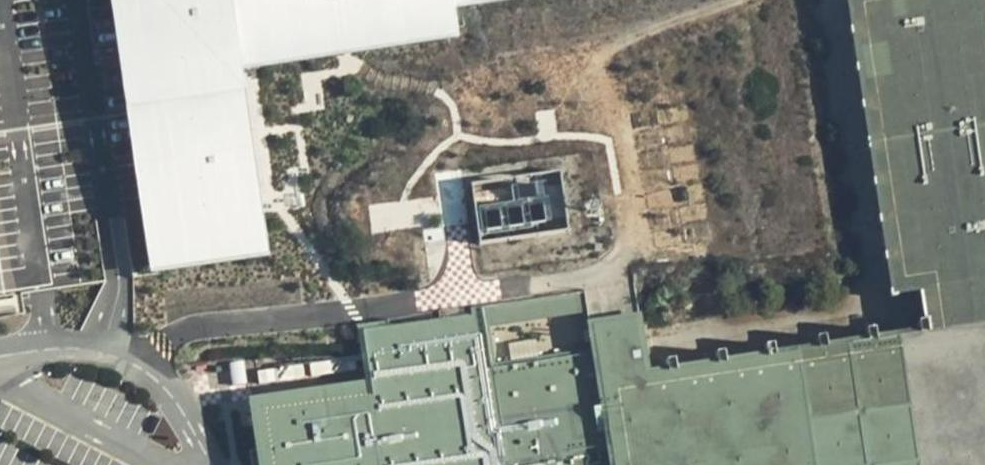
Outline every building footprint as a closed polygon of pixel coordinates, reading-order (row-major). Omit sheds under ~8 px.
[(103,0),(0,0),(0,296),(43,289),(114,278),(146,274),(137,223),(135,209),(129,167),(128,157),(126,148),(122,126),(120,105),(115,73),(103,0)] [(268,256),(262,211),(249,114),(245,76),(458,41),(451,0),(103,0),(115,73),(120,105),(122,126),(126,148),(128,157),(129,167),(135,209),(137,223),(146,274),(268,256)] [(926,328),(984,319),(984,0),(849,0),(892,294),(921,290),(926,328)] [(558,172),(472,184),(481,243),(569,232),(558,172)] [(587,318),(583,297),(357,330),(358,340),(364,383),(246,400),(256,464),(609,464),(587,318)] [(926,328),(646,369),(638,311),(587,318),(609,464),(984,464),(984,319),(926,328)] [(246,358),(229,360),(233,385),(250,382),(246,358)]
